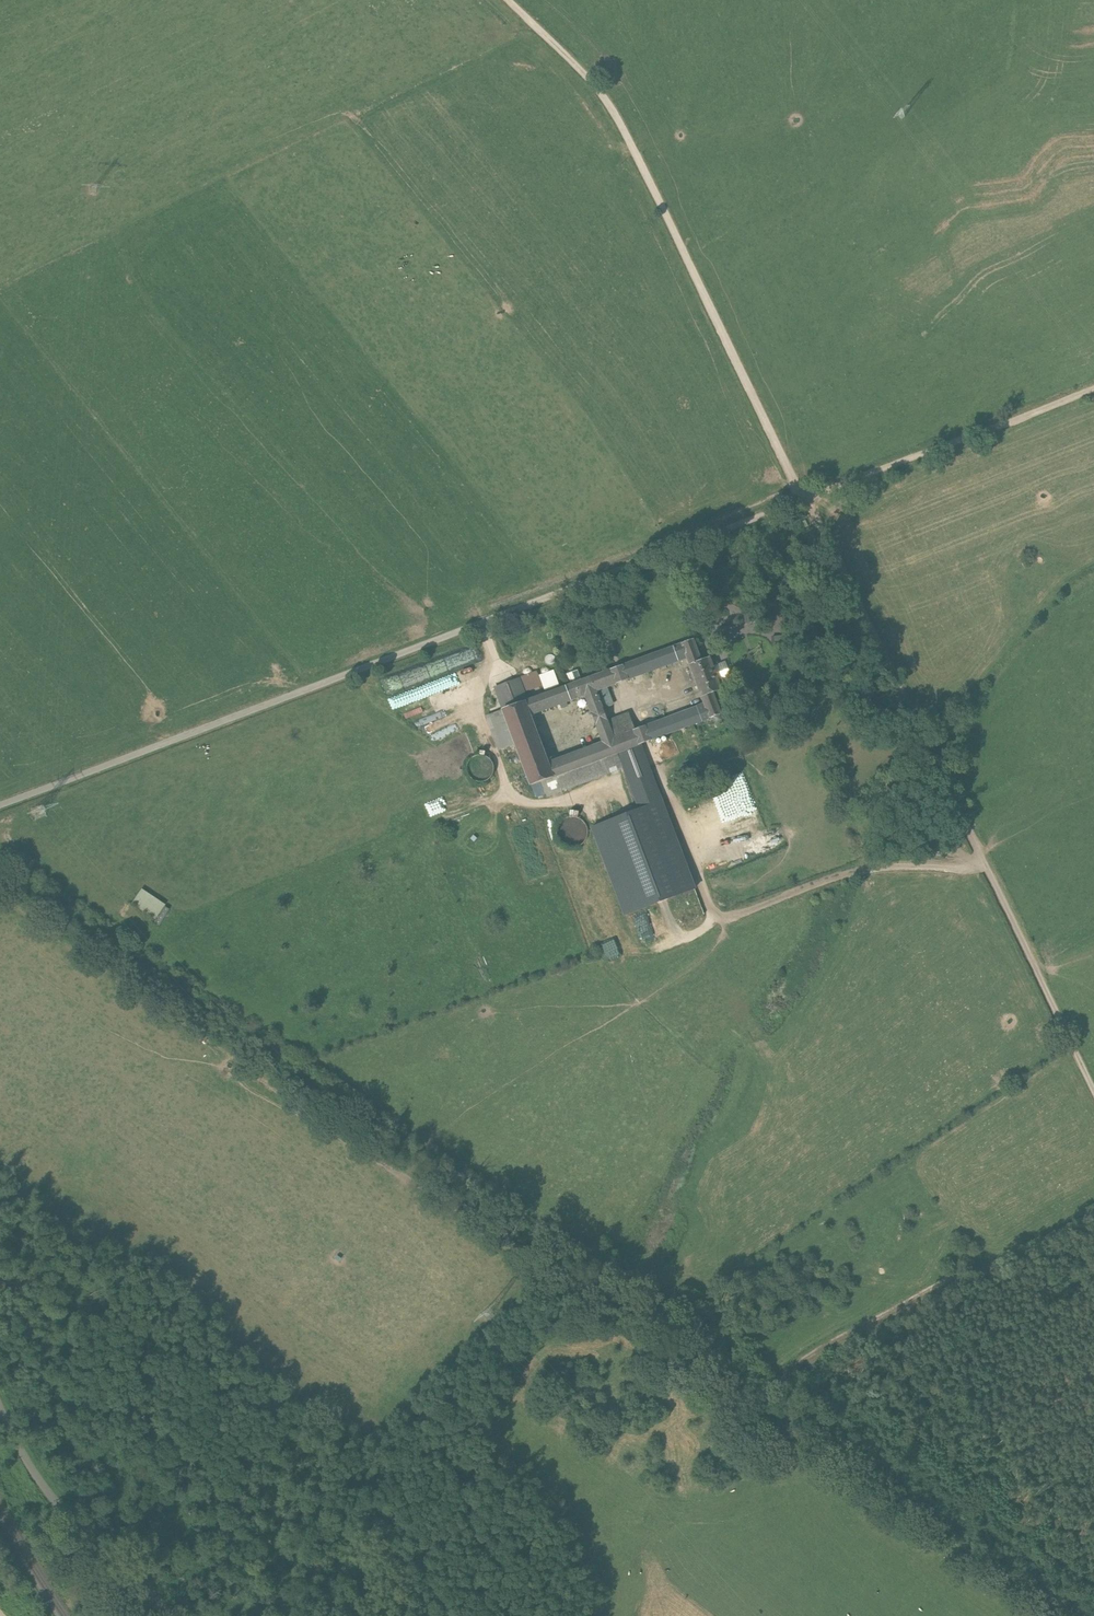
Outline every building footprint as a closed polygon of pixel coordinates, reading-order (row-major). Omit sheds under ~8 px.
[(778,603),(766,606),(768,618),(781,615),(778,603)] [(688,642),(674,647),(679,661),(687,658),(689,665),(702,661),(694,640),(688,642)] [(626,665),(622,666),(628,680),(679,661),(674,647),(626,665)] [(702,661),(689,665),(702,697),(714,693),(722,689),(719,679),(714,666),(710,657),(702,661)] [(387,691),(440,673),(436,661),(383,678),(387,691)] [(725,662),(714,666),(719,679),(730,676),(727,669),(725,662)] [(617,668),(610,671),(615,685),(622,682),(628,680),(622,666),(617,668)] [(530,717),(584,696),(598,691),(608,687),(615,685),(610,671),(582,681),(578,670),(567,675),(571,685),(525,703),(530,717)] [(495,689),(503,711),(525,703),(528,701),(519,680),(495,689)] [(598,691),(604,708),(614,704),(608,687),(598,691)] [(598,691),(584,696),(593,720),(601,742),(615,736),(609,720),(607,715),(604,708),(598,691)] [(722,713),(714,693),(702,697),(704,703),(696,706),(702,721),(722,713)] [(425,698),(399,704),(402,719),(410,717),(410,716),(416,715),(414,707),(426,705),(425,698)] [(530,717),(525,703),(503,711),(532,786),(553,778),(547,762),(530,717)] [(696,706),(646,725),(652,740),(702,721),(696,706)] [(516,744),(503,711),(486,717),(498,750),(516,744)] [(609,720),(615,736),(634,729),(627,713),(609,720)] [(434,717),(418,726),(422,732),(437,723),(434,717)] [(615,736),(601,742),(547,762),(553,778),(615,754),(640,745),(645,743),(652,740),(646,725),(640,727),(634,729),(615,736)] [(695,890),(640,745),(615,754),(621,769),(636,809),(592,825),(626,916),(695,890)] [(553,778),(532,786),(536,798),(545,794),(546,798),(621,769),(615,754),(553,778)] [(481,780),(486,779),(490,776),(492,771),(492,767),(491,762),(489,758),(484,755),(478,755),(473,756),(469,760),(467,765),(467,770),(468,774),(472,778),(476,780),(481,780)] [(556,834),(558,840),(561,844),(566,847),(572,848),(577,846),(582,843),(585,839),(587,833),(585,827),(582,821),(576,818),(570,817),(564,819),(560,823),(557,828),(556,834)] [(141,891),(132,905),(155,921),(166,906),(141,891)]
